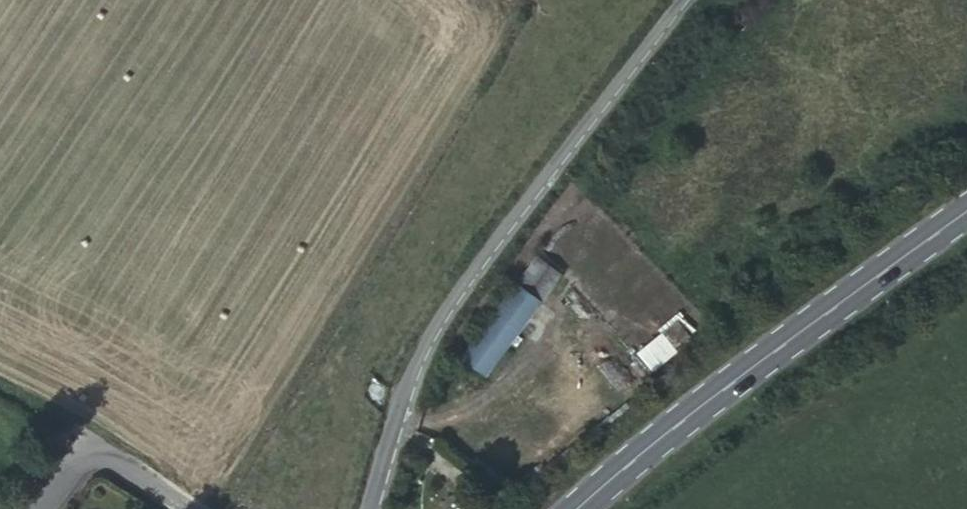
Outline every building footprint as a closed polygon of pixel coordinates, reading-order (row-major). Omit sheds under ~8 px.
[(537,255),(519,282),(545,299),(563,272),(537,255)] [(517,283),(461,357),(487,376),(542,302),(517,283)] [(677,319),(642,350),(655,365),(690,334),(677,319)]
